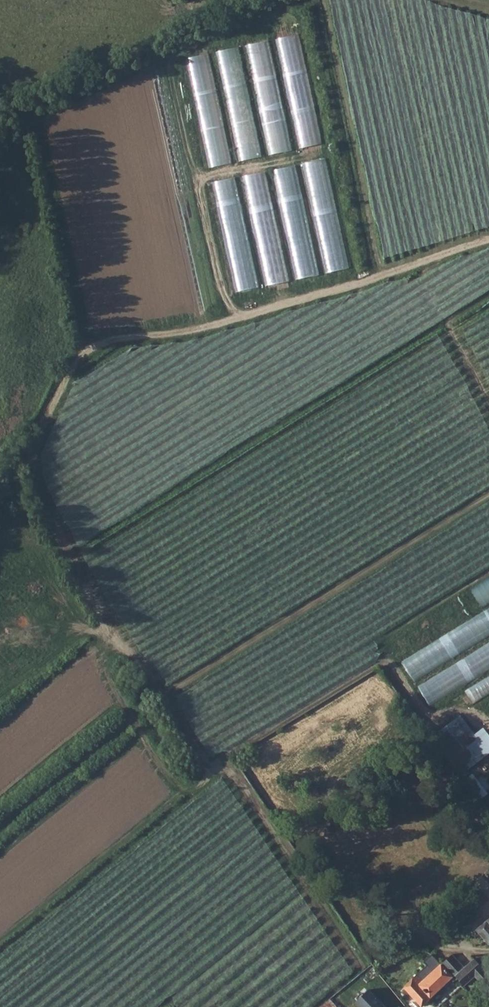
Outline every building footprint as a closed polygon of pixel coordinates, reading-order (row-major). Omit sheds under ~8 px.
[(300,148),(322,144),(301,34),(279,38),(300,148)] [(291,151),(273,40),(250,44),(268,154),(291,151)] [(241,46),(219,50),(240,161),(262,156),(241,46)] [(188,57),(210,168),(232,163),(211,53),(188,57)] [(328,158),(306,162),(326,272),(348,268),(328,158)] [(319,275),(299,165),(276,169),(296,279),(319,275)] [(289,281),(267,171),(245,175),(267,285),(289,281)] [(238,176),(216,180),(237,291),(258,287),(238,176)] [(488,603),(488,579),(473,588),(483,606),(488,603)] [(402,658),(414,678),(488,636),(488,610),(402,658)] [(418,682),(428,701),(488,669),(488,644),(418,682)] [(466,688),(473,701),(488,692),(488,675),(466,688)] [(466,748),(476,760),(479,758),(474,752),(488,741),(488,736),(486,733),(466,748)] [(277,854),(267,856),(268,860),(272,859),(274,868),(279,867),(277,854)] [(477,930),(488,943),(488,918),(477,930)] [(447,947),(437,957),(456,976),(460,979),(470,969),(475,974),(483,966),(469,951),(460,959),(447,947)] [(456,976),(437,957),(432,961),(437,966),(434,968),(430,964),(405,987),(423,1006),(456,976)] [(357,1002),(361,1006),(386,1006),(370,989),(357,1002)] [(317,1006),(338,1006),(329,997),(317,1006)]
